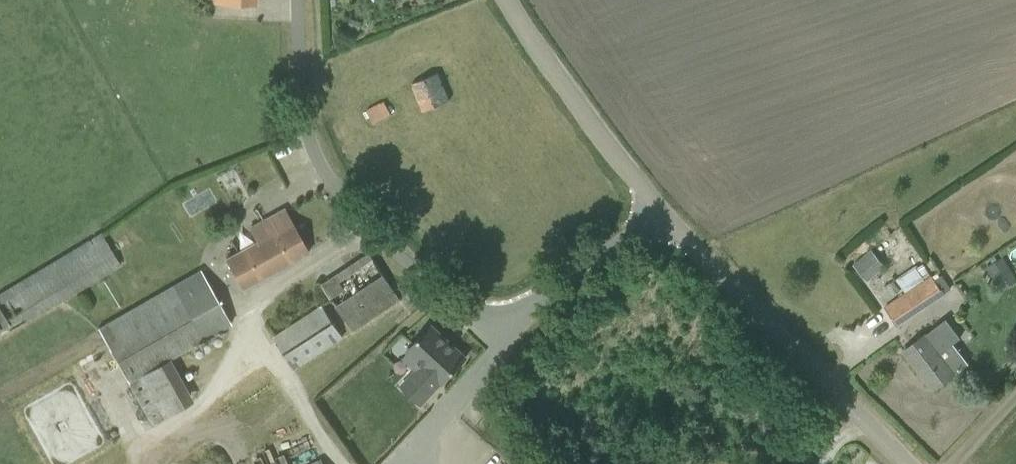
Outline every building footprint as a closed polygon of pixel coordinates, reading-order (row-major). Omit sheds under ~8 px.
[(350,19),(348,26),(358,30),(361,22),(350,19)] [(412,83),(423,111),(449,100),(438,72),(412,83)] [(366,111),(374,123),(391,113),(384,101),(366,111)] [(257,242),(226,259),(242,288),(292,262),(309,252),(284,208),(262,220),(264,224),(251,231),(257,242)] [(101,233),(1,293),(21,325),(70,295),(108,272),(120,265),(102,235),(101,233)] [(854,265),(867,281),(885,266),(873,250),(854,265)] [(321,278),(347,329),(398,303),(372,252),(321,278)] [(986,265),(997,284),(1014,275),(1003,256),(986,265)] [(133,308),(98,328),(152,424),(171,413),(148,372),(170,359),(231,324),(200,270),(133,308)] [(937,273),(886,308),(897,325),(950,289),(941,275),(939,276),(937,273)] [(894,281),(887,286),(893,295),(900,290),(894,281)] [(272,337),(294,369),(342,337),(321,304),(272,337)] [(920,338),(904,350),(934,389),(955,372),(956,373),(969,363),(954,343),(960,338),(945,319),(926,334),(920,338)] [(414,370),(401,385),(406,390),(421,404),(442,382),(443,382),(466,357),(431,325),(417,339),(406,352),(407,353),(419,365),(414,370)]
